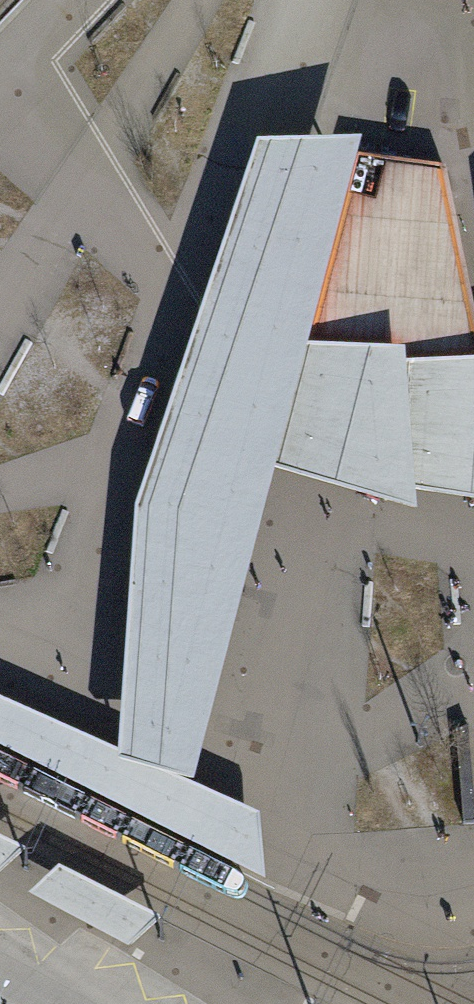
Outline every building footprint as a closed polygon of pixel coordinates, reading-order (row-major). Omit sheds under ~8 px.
[(116,768),(194,793),(361,149),(256,148),(134,513),(116,768)] [(445,170),(354,159),(301,362),(395,381),(473,380),(473,316),(445,170)] [(296,352),(264,474),(416,524),(403,358),(296,352)] [(385,494),(473,509),(473,368),(396,370),(385,494)] [(265,887),(259,819),(0,703),(0,753),(265,887)] [(26,853),(0,840),(0,878),(26,853)] [(58,870),(28,899),(129,953),(161,922),(58,870)]
